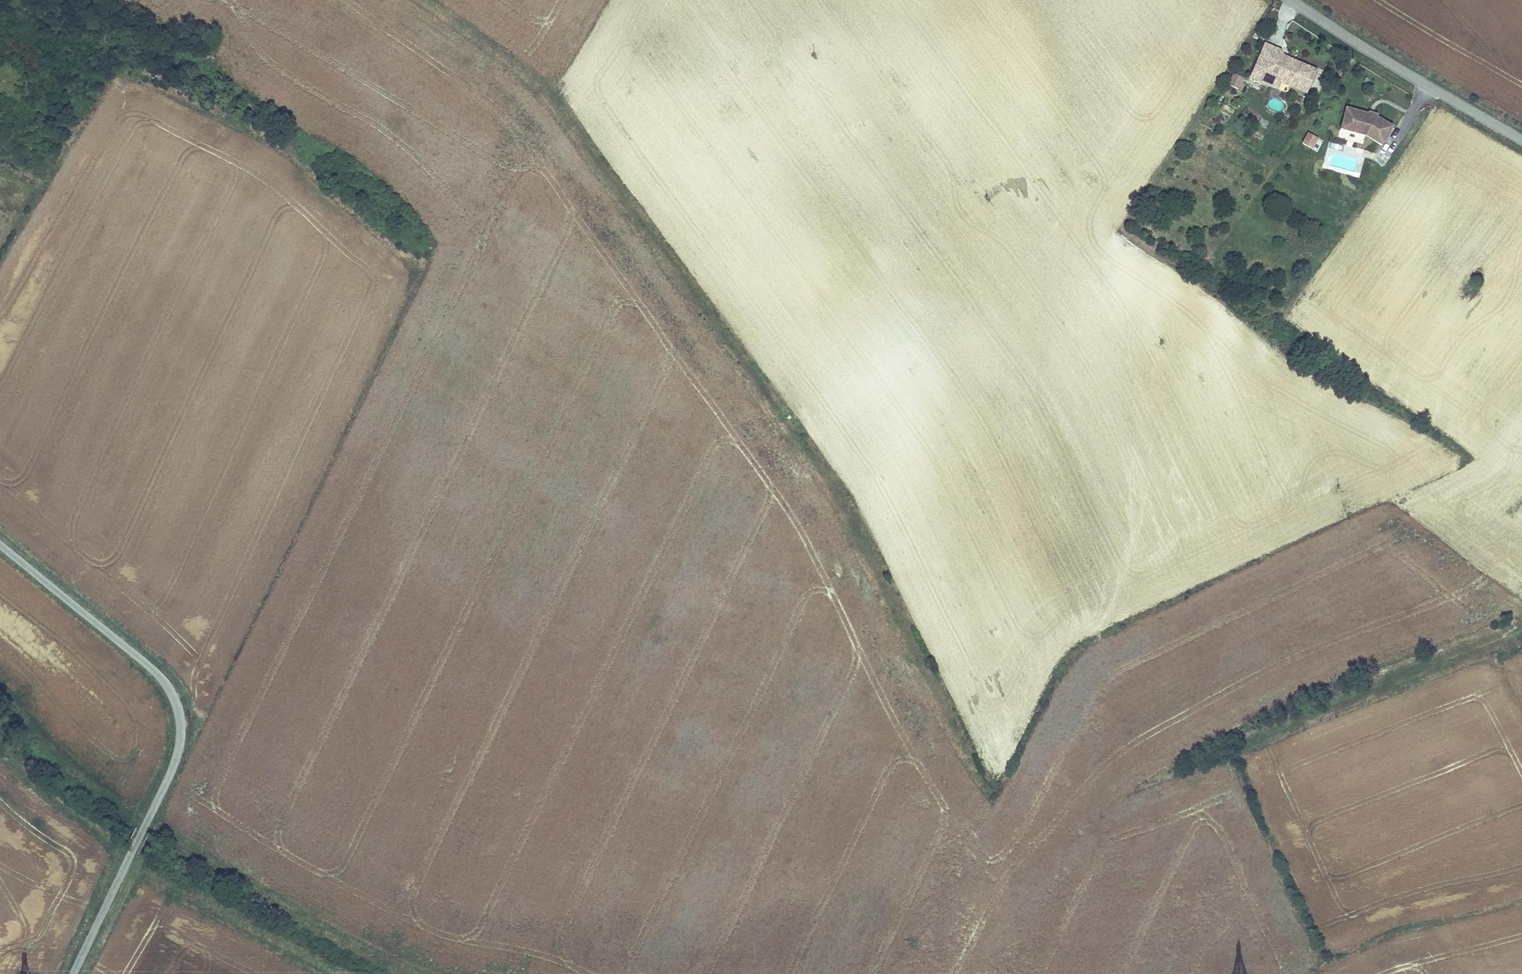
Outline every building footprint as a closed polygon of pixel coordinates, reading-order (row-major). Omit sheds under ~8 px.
[(1264,57),(1280,65),(1283,59),(1286,55),(1269,47),(1264,57)] [(1253,80),(1269,88),(1273,79),(1283,84),(1307,96),(1317,76),(1283,59),(1280,65),(1264,57),(1253,80)] [(1241,91),(1247,79),(1234,73),(1228,84),(1241,91)] [(1279,92),(1283,84),(1273,79),(1269,88),(1279,92)] [(1342,125),(1367,133),(1383,143),(1396,121),(1378,114),(1377,116),(1368,112),(1369,110),(1347,104),(1342,125)] [(1313,149),(1319,138),(1308,132),(1302,144),(1313,149)]
